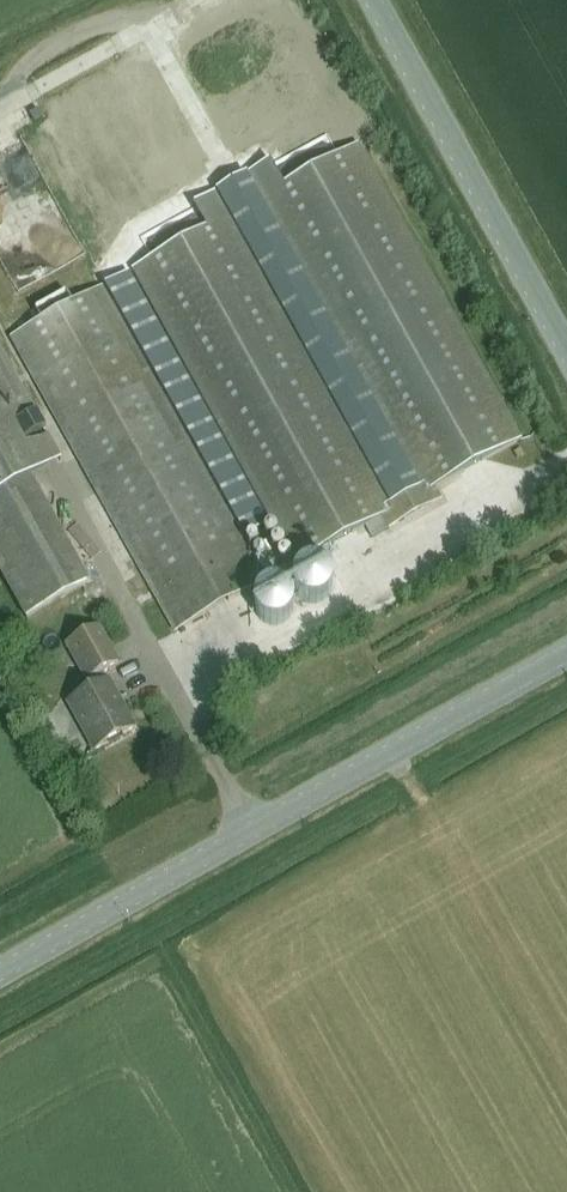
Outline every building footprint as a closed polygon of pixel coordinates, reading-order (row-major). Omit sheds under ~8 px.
[(207,230),(134,270),(297,566),(367,527),(383,519),(389,530),(390,531),(443,502),(436,490),(523,442),(361,146),(285,187),(271,162),(250,174),(422,488),(389,506),(217,192),(193,205),(207,230)] [(250,174),(217,192),(389,506),(422,488),(250,174)] [(156,239),(163,252),(198,235),(191,222),(156,239)] [(79,233),(51,249),(60,265),(88,250),(79,233)] [(132,274),(105,289),(244,538),(271,523),(132,274)] [(105,289),(13,339),(30,370),(35,378),(176,632),(268,582),(244,538),(105,289)] [(519,462),(526,458),(522,451),(515,455),(519,462)] [(0,497),(0,569),(28,620),(93,584),(34,478),(0,497)] [(383,519),(367,527),(373,538),(389,530),(383,519)] [(293,585),(293,586),(293,588),(294,589),(294,591),(294,592),(295,594),(296,595),(296,596),(297,598),(298,599),(299,600),(301,601),(302,602),(303,603),(305,604),(306,604),(308,605),(310,605),(311,606),(313,606),(315,606),(316,605),(318,605),(319,605),(320,604),(322,604),(323,603),(324,602),(326,602),(327,601),(328,599),(329,598),(330,597),(331,595),(332,594),(333,592),(333,591),(333,589),(334,588),(334,586),(334,584),(334,583),(333,581),(333,580),(333,578),(332,577),(331,576),(331,574),(330,573),(329,572),(328,571),(326,570),(325,569),(324,568),(322,567),(321,566),(319,566),(317,565),(316,565),(314,565),(312,565),(311,565),(309,565),(308,566),(307,566),(305,567),(304,567),(303,568),(301,569),(300,570),(299,571),(298,573),(297,574),(296,575),(295,577),(294,578),(294,580),(294,582),(293,583),(293,585)] [(255,607),(255,608),(255,610),(255,611),(256,613),(256,614),(257,616),(258,617),(258,619),(260,620),(261,621),(262,623),(263,624),(265,624),(266,625),(268,626),(269,626),(270,627),(272,627),(273,627),(275,627),(276,627),(278,627),(279,627),(281,627),(283,626),(284,625),(286,625),(287,624),(288,623),(290,621),(291,620),(292,619),(293,618),(293,616),(294,615),(295,613),(295,612),(295,610),(295,609),(296,607),(295,606),(295,604),(295,603),(295,601),(294,600),(293,598),(293,597),(292,595),(291,594),(290,593),(288,591),(287,590),(286,589),(284,589),(283,588),(281,587),(280,587),(278,587),(277,587),(275,587),(274,587),(272,587),(271,587),(269,587),(268,588),(266,589),(265,589),(263,590),(262,591),(261,593),(260,594),(259,595),(258,596),(257,598),(256,599),(256,601),(255,602),(255,604),(255,605),(255,607)] [(109,681),(105,672),(121,664),(101,628),(69,645),(89,681),(90,681),(94,689),(69,703),(96,751),(137,729),(110,680),(109,681)]
